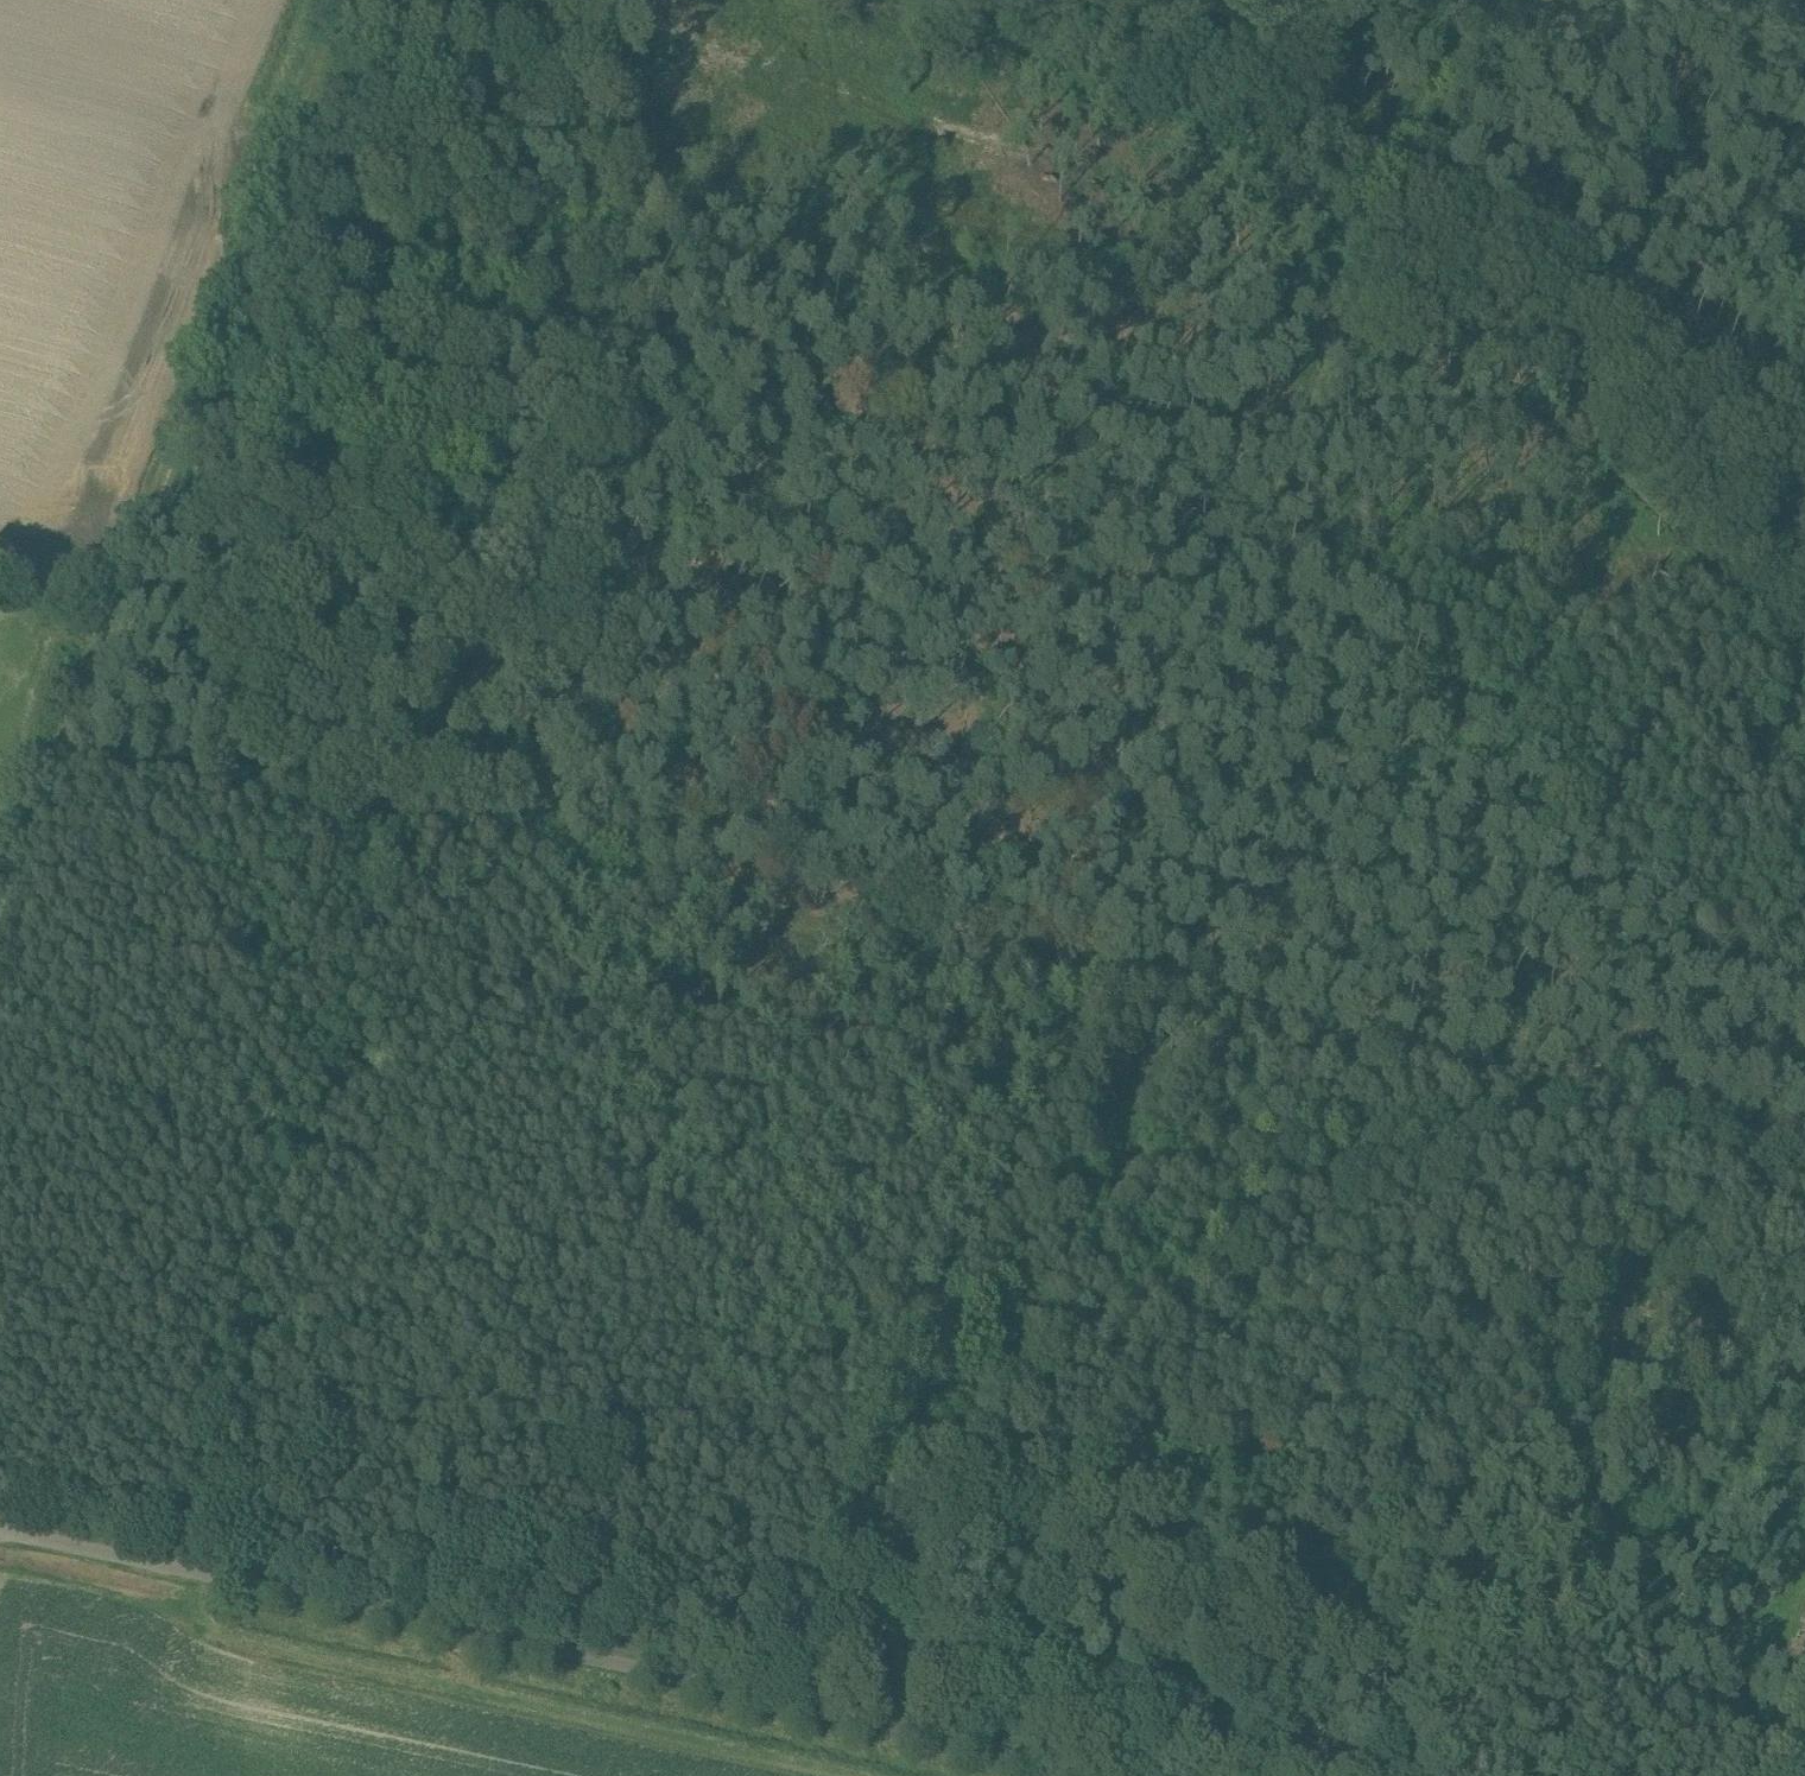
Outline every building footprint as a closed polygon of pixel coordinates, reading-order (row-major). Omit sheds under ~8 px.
[(1792,1654),(1801,1658),(1804,1647),(1804,1622),(1792,1654)]
